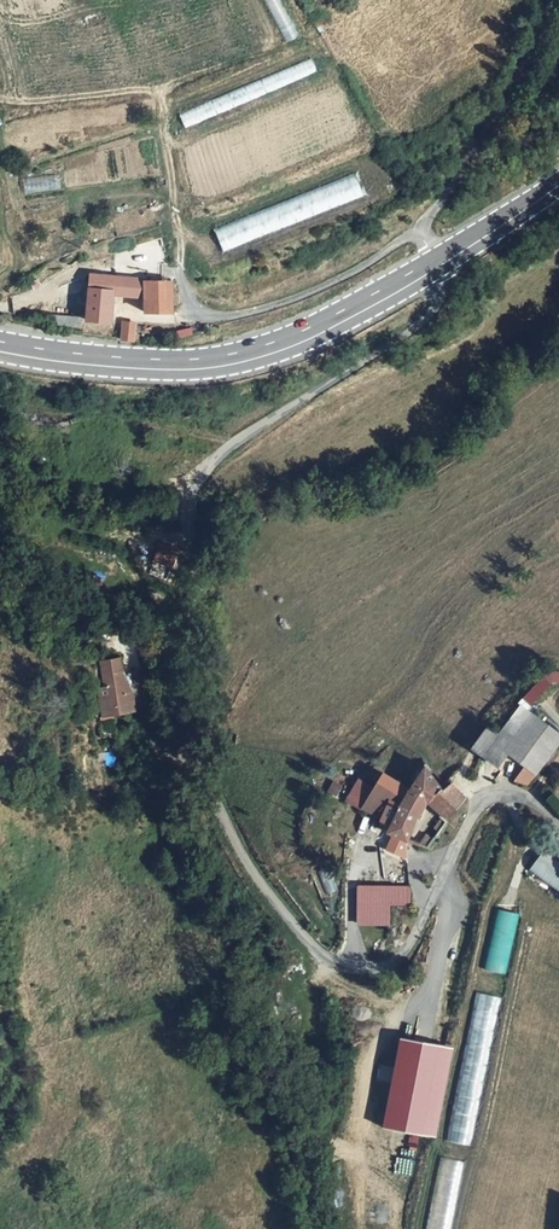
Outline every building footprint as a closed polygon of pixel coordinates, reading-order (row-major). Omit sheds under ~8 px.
[(24,192),(61,190),(60,175),(24,177),(24,192)] [(356,175),(326,182),(332,205),(362,198),(356,175)] [(165,282),(113,279),(90,279),(88,321),(111,323),(113,299),(145,300),(147,314),(175,314),(174,291),(165,290),(165,282)] [(122,326),(121,341),(123,341),(133,343),(132,327),(122,326)] [(173,566),(180,548),(161,542),(154,559),(173,566)] [(116,661),(95,667),(100,692),(93,694),(95,706),(99,706),(101,721),(135,713),(133,695),(126,697),(116,661)] [(525,696),(533,703),(554,678),(558,682),(558,670),(551,664),(525,696)] [(517,708),(494,739),(479,758),(494,769),(503,756),(521,769),(532,777),(558,740),(558,739),(517,708)] [(479,758),(494,739),(483,731),(468,750),(479,758)] [(389,833),(408,841),(421,804),(422,800),(443,790),(427,767),(410,790),(385,773),(375,787),(359,777),(359,779),(348,800),(384,820),(381,825),(391,829),(389,833)] [(532,777),(521,769),(512,782),(524,787),(532,777)] [(467,799),(453,785),(443,790),(422,800),(421,804),(448,825),(467,799)] [(529,871),(558,891),(558,862),(542,851),(529,871)] [(410,904),(410,889),(359,887),(358,902),(389,903),(410,904)] [(389,903),(358,902),(358,923),(388,924),(389,903)] [(495,909),(484,971),(507,975),(518,913),(495,909)] [(489,1065),(499,997),(476,994),(466,1062),(489,1065)] [(396,1038),(381,1129),(437,1138),(452,1048),(396,1038)] [(449,1142),(472,1145),(477,1097),(454,1095),(449,1142)] [(426,1228),(450,1228),(463,1162),(440,1158),(426,1228)]
